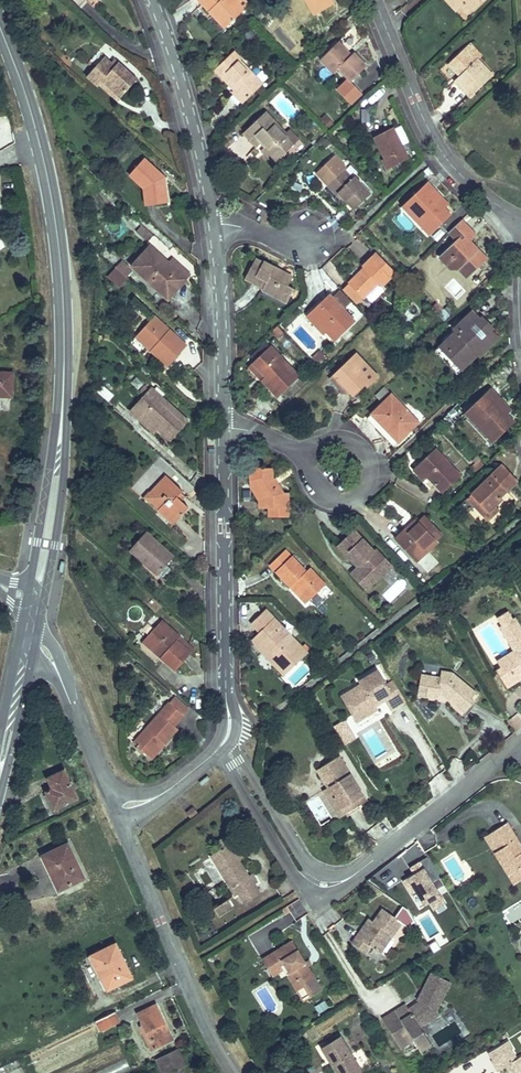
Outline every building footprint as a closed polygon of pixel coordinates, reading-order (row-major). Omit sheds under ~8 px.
[(245,9),(236,0),(203,0),(204,2),(202,3),(209,11),(213,8),(229,25),(245,9)] [(245,9),(250,5),(246,0),(236,0),(245,9)] [(333,4),(331,0),(305,0),(314,15),(333,4)] [(451,0),(446,0),(456,11),(459,8),(451,0)] [(459,8),(465,3),(472,11),(483,0),(451,0),(459,8)] [(465,3),(459,8),(466,16),(472,11),(465,3)] [(225,28),(229,25),(213,8),(209,11),(225,28)] [(338,42),(322,57),(336,71),(338,68),(348,79),(351,81),(366,66),(353,53),(351,55),(338,42)] [(470,44),(465,49),(476,60),(478,59),(482,55),(470,44)] [(448,65),(460,76),(465,82),(460,87),(469,97),(492,74),(478,59),(476,60),(465,49),(448,65)] [(243,103),(260,87),(253,80),(255,77),(240,61),(241,60),(233,51),(215,69),(229,84),(231,83),(235,88),(232,91),(243,103)] [(137,79),(114,59),(111,62),(105,57),(86,77),(97,87),(99,85),(102,82),(120,98),(137,79)] [(322,57),(320,59),(333,73),(336,71),(322,57)] [(465,82),(460,76),(454,81),(460,87),(465,82)] [(262,85),(255,77),(253,80),(260,87),(262,85)] [(350,104),(362,93),(348,79),(337,90),(350,104)] [(102,82),(99,85),(117,101),(120,98),(102,82)] [(372,104),(383,95),(378,90),(368,99),(372,104)] [(280,130),(282,128),(266,111),(244,133),(257,147),(260,144),(262,143),(265,146),(264,148),(276,161),(294,145),(280,130)] [(286,133),(282,128),(280,130),(294,145),(299,140),(289,130),(286,133)] [(374,138),(385,159),(389,167),(408,158),(393,128),(374,138)] [(276,161),(264,148),(261,151),(273,164),(276,161)] [(316,173),(336,194),(338,193),(354,210),(371,194),(354,177),(352,179),(343,170),(346,168),(334,156),(316,173)] [(168,202),(165,181),(160,182),(159,172),(144,158),(129,175),(143,187),(146,206),(168,202)] [(433,196),(436,192),(427,182),(402,206),(430,235),(451,215),(433,196)] [(433,196),(444,208),(448,204),(436,192),(433,196)] [(338,193),(336,194),(344,202),(346,201),(338,193)] [(465,236),(470,241),(476,235),(461,220),(449,232),(456,240),(459,237),(461,240),(465,236)] [(153,234),(142,225),(136,232),(147,241),(153,234)] [(467,278),(487,259),(465,236),(461,240),(459,237),(439,256),(450,268),(459,269),(467,278)] [(131,266),(159,292),(162,288),(171,296),(187,279),(168,262),(150,246),(131,266)] [(365,267),(349,282),(363,297),(379,282),(382,285),(394,273),(376,254),(363,266),(365,267)] [(168,262),(187,279),(191,275),(172,258),(168,262)] [(265,286),(289,299),(294,289),(288,286),(292,278),(283,274),(284,273),(263,262),(262,263),(255,259),(245,278),(264,287),(265,286)] [(122,261),(115,267),(126,277),(132,271),(122,261)] [(120,287),(127,278),(126,277),(116,268),(109,277),(120,287)] [(363,297),(349,282),(343,288),(356,303),(363,297)] [(265,286),(264,287),(263,290),(287,303),(289,299),(265,286)] [(162,288),(159,292),(168,300),(171,296),(162,288)] [(333,298),(344,309),(351,302),(340,291),(333,298)] [(330,295),(310,314),(334,340),(355,321),(344,309),(333,298),(330,295)] [(479,357),(499,338),(491,330),(481,339),(471,329),(481,319),(473,311),(453,329),(455,332),(445,340),(451,346),(444,353),(455,364),(462,358),(468,364),(477,355),(479,357)] [(326,331),(310,314),(307,317),(323,334),(326,331)] [(154,316),(139,333),(151,344),(153,342),(156,345),(150,350),(168,367),(187,346),(154,316)] [(481,339),(491,330),(492,328),(483,317),(471,329),(481,339)] [(280,336),(283,333),(277,326),(274,329),(280,336)] [(139,333),(135,337),(150,350),(156,345),(153,342),(151,344),(139,333)] [(451,346),(445,340),(434,351),(456,375),(468,364),(462,358),(455,364),(444,353),(451,346)] [(270,347),(253,363),(266,376),(262,380),(277,396),(298,376),(270,347)] [(323,354),(321,352),(314,359),(316,360),(323,354)] [(378,377),(356,353),(333,375),(342,384),(341,393),(351,393),(355,389),(361,389),(365,385),(367,388),(378,377)] [(327,357),(323,354),(316,360),(321,363),(327,357)] [(266,376),(253,363),(249,367),(262,380),(266,376)] [(12,397),(13,374),(0,373),(0,396),(12,397)] [(342,384),(333,375),(329,378),(341,391),(342,384)] [(102,385),(96,392),(108,402),(114,395),(102,385)] [(390,393),(384,387),(375,395),(381,401),(390,393)] [(131,411),(141,421),(145,417),(157,429),(170,440),(187,421),(151,388),(131,411)] [(514,422),(507,415),(504,412),(502,414),(493,405),(498,399),(489,389),(464,413),(493,443),(514,422)] [(391,395),(371,414),(395,438),(414,418),(391,395)] [(504,412),(507,415),(510,411),(498,399),(493,405),(502,414),(504,412)] [(395,438),(371,414),(367,419),(394,447),(418,422),(414,418),(395,438)] [(145,417),(141,421),(154,432),(157,429),(145,417)] [(431,488),(433,487),(435,485),(442,492),(460,474),(436,449),(414,470),(431,488)] [(502,464),(471,494),(480,503),(486,497),(495,506),(495,505),(502,499),(496,493),(503,486),(507,490),(517,480),(502,464)] [(250,469),(251,480),(253,479),(265,499),(265,508),(269,508),(269,516),(288,516),(288,493),(283,493),(277,484),(274,483),(274,478),(272,478),(272,469),(262,469),(262,467),(255,467),(255,469),(250,469)] [(188,507),(181,501),(177,497),(181,493),(182,491),(166,476),(150,493),(151,501),(159,508),(158,509),(173,523),(188,507)] [(253,479),(251,480),(251,486),(259,501),(259,508),(265,508),(265,499),(253,479)] [(435,485),(433,487),(439,494),(442,492),(435,485)] [(496,493),(500,497),(507,490),(503,486),(496,493)] [(177,497),(181,501),(185,497),(181,493),(177,497)] [(471,494),(467,498),(488,520),(499,509),(495,505),(495,506),(486,497),(480,503),(471,494)] [(424,516),(418,523),(420,525),(413,531),(414,533),(412,535),(408,531),(398,541),(413,558),(433,539),(434,541),(441,534),(424,516)] [(413,531),(420,525),(418,523),(408,531),(412,535),(414,533),(413,531)] [(398,541),(408,531),(406,529),(396,539),(398,541)] [(366,575),(374,583),(382,574),(380,572),(389,564),(376,550),(374,552),(354,530),(337,545),(354,563),(358,559),(362,563),(358,567),(354,571),(362,579),(366,575)] [(174,557),(146,532),(130,550),(157,575),(174,557)] [(433,539),(413,558),(417,562),(436,543),(433,539)] [(285,550),(269,565),(290,587),(296,582),(301,586),(298,588),(310,600),(325,585),(309,568),(306,571),(285,550)] [(380,572),(382,574),(383,576),(392,567),(389,564),(380,572)] [(367,589),(374,583),(366,575),(362,579),(354,571),(351,573),(367,589)] [(296,582),(290,587),(306,604),(310,600),(298,588),(301,586),(296,582)] [(265,611),(254,622),(263,631),(256,637),(288,670),(306,653),(267,611),(265,611)] [(515,652),(519,657),(514,660),(516,662),(508,667),(507,665),(502,667),(497,671),(507,686),(520,677),(520,630),(514,619),(512,621),(507,613),(498,618),(503,626),(501,628),(511,644),(512,643),(516,649),(514,650),(515,652)] [(175,671),(191,653),(177,640),(180,637),(161,620),(146,638),(164,654),(160,657),(175,671)] [(177,640),(191,653),(194,649),(180,637),(177,640)] [(256,637),(252,641),(283,674),(288,670),(256,637)] [(164,654),(146,638),(142,641),(160,657),(164,654)] [(519,657),(515,652),(499,662),(502,667),(507,665),(508,667),(516,662),(514,660),(519,657)] [(389,682),(392,679),(382,662),(378,664),(389,682)] [(390,710),(405,701),(393,681),(386,685),(378,670),(359,681),(361,684),(351,690),(355,698),(348,702),(355,714),(362,709),(366,716),(377,710),(376,707),(373,704),(383,698),(385,701),(390,710)] [(421,674),(419,686),(428,687),(426,697),(435,698),(438,696),(439,694),(439,691),(443,692),(442,695),(443,695),(465,713),(474,701),(471,699),(476,692),(452,672),(442,670),(441,677),(421,674)] [(428,687),(419,686),(417,695),(426,697),(428,687)] [(355,698),(351,690),(341,696),(357,722),(366,716),(362,709),(355,714),(348,702),(355,698)] [(169,702),(184,715),(189,710),(174,697),(169,702)] [(373,704),(376,707),(385,701),(383,698),(373,704)] [(184,715),(169,702),(133,743),(149,757),(162,742),(164,744),(177,729),(174,726),(184,715)] [(336,725),(342,745),(354,741),(349,722),(336,725)] [(162,742),(149,757),(151,759),(164,744),(162,742)] [(339,756),(321,767),(326,775),(324,777),(336,796),(334,797),(342,809),(363,796),(339,756)] [(475,760),(466,767),(466,770),(476,762),(475,760)] [(326,775),(321,767),(317,769),(328,787),(323,790),(340,817),(366,801),(363,796),(342,809),(334,797),(336,796),(324,777),(326,775)] [(78,799),(64,770),(47,778),(52,789),(45,792),(54,811),(78,799)] [(202,786),(210,779),(208,776),(199,782),(202,786)] [(193,808),(187,813),(191,818),(197,812),(193,808)] [(520,853),(514,841),(518,839),(507,822),(491,832),(501,848),(494,853),(513,885),(520,880),(520,853)] [(501,848),(491,832),(484,837),(494,853),(501,848)] [(229,844),(239,860),(242,858),(228,834),(214,843),(218,851),(229,844)] [(67,844),(46,855),(52,867),(49,868),(59,890),(83,878),(67,844)] [(248,876),(239,860),(229,844),(211,855),(235,896),(255,884),(257,883),(252,874),(248,876)] [(52,867),(46,855),(43,856),(49,868),(52,867)] [(398,878),(423,916),(445,901),(426,872),(433,867),(428,859),(398,878)] [(255,884),(238,894),(243,902),(260,892),(255,884)] [(233,908),(228,900),(214,908),(219,917),(233,908)] [(383,909),(374,922),(366,933),(361,930),(352,943),(365,953),(370,946),(380,953),(402,922),(383,909)] [(366,933),(374,922),(369,919),(361,930),(366,933)] [(322,990),(308,966),(305,962),(292,940),(262,959),(270,973),(284,965),(289,973),(287,974),(293,984),(300,980),(310,997),(322,990)] [(115,944),(94,954),(100,967),(97,968),(107,990),(132,978),(115,944)] [(100,967),(94,954),(91,956),(97,968),(100,967)] [(284,965),(270,973),(273,977),(284,970),(287,974),(289,973),(284,965)] [(413,1040),(417,1046),(428,1040),(420,1027),(440,1014),(437,1009),(450,982),(432,973),(422,992),(424,993),(420,1002),(409,1009),(406,1004),(382,1019),(401,1048),(413,1040)] [(300,980),(293,984),(297,991),(304,987),(300,980)] [(324,1001),(316,1006),(320,1013),(328,1008),(324,1001)] [(137,1013),(143,1024),(146,1031),(144,1032),(152,1049),(173,1039),(155,1004),(137,1013)] [(118,1022),(114,1012),(96,1021),(101,1030),(118,1022)] [(336,1072),(355,1072),(361,1069),(341,1036),(321,1048),(336,1072)] [(428,1040),(417,1046),(421,1052),(432,1045),(428,1040)] [(510,1072),(520,1072),(520,1057),(517,1059),(511,1049),(513,1048),(508,1041),(489,1053),(493,1060),(492,1061),(498,1071),(506,1066),(510,1072)] [(177,1049),(156,1059),(163,1072),(168,1072),(185,1065),(177,1049)]
